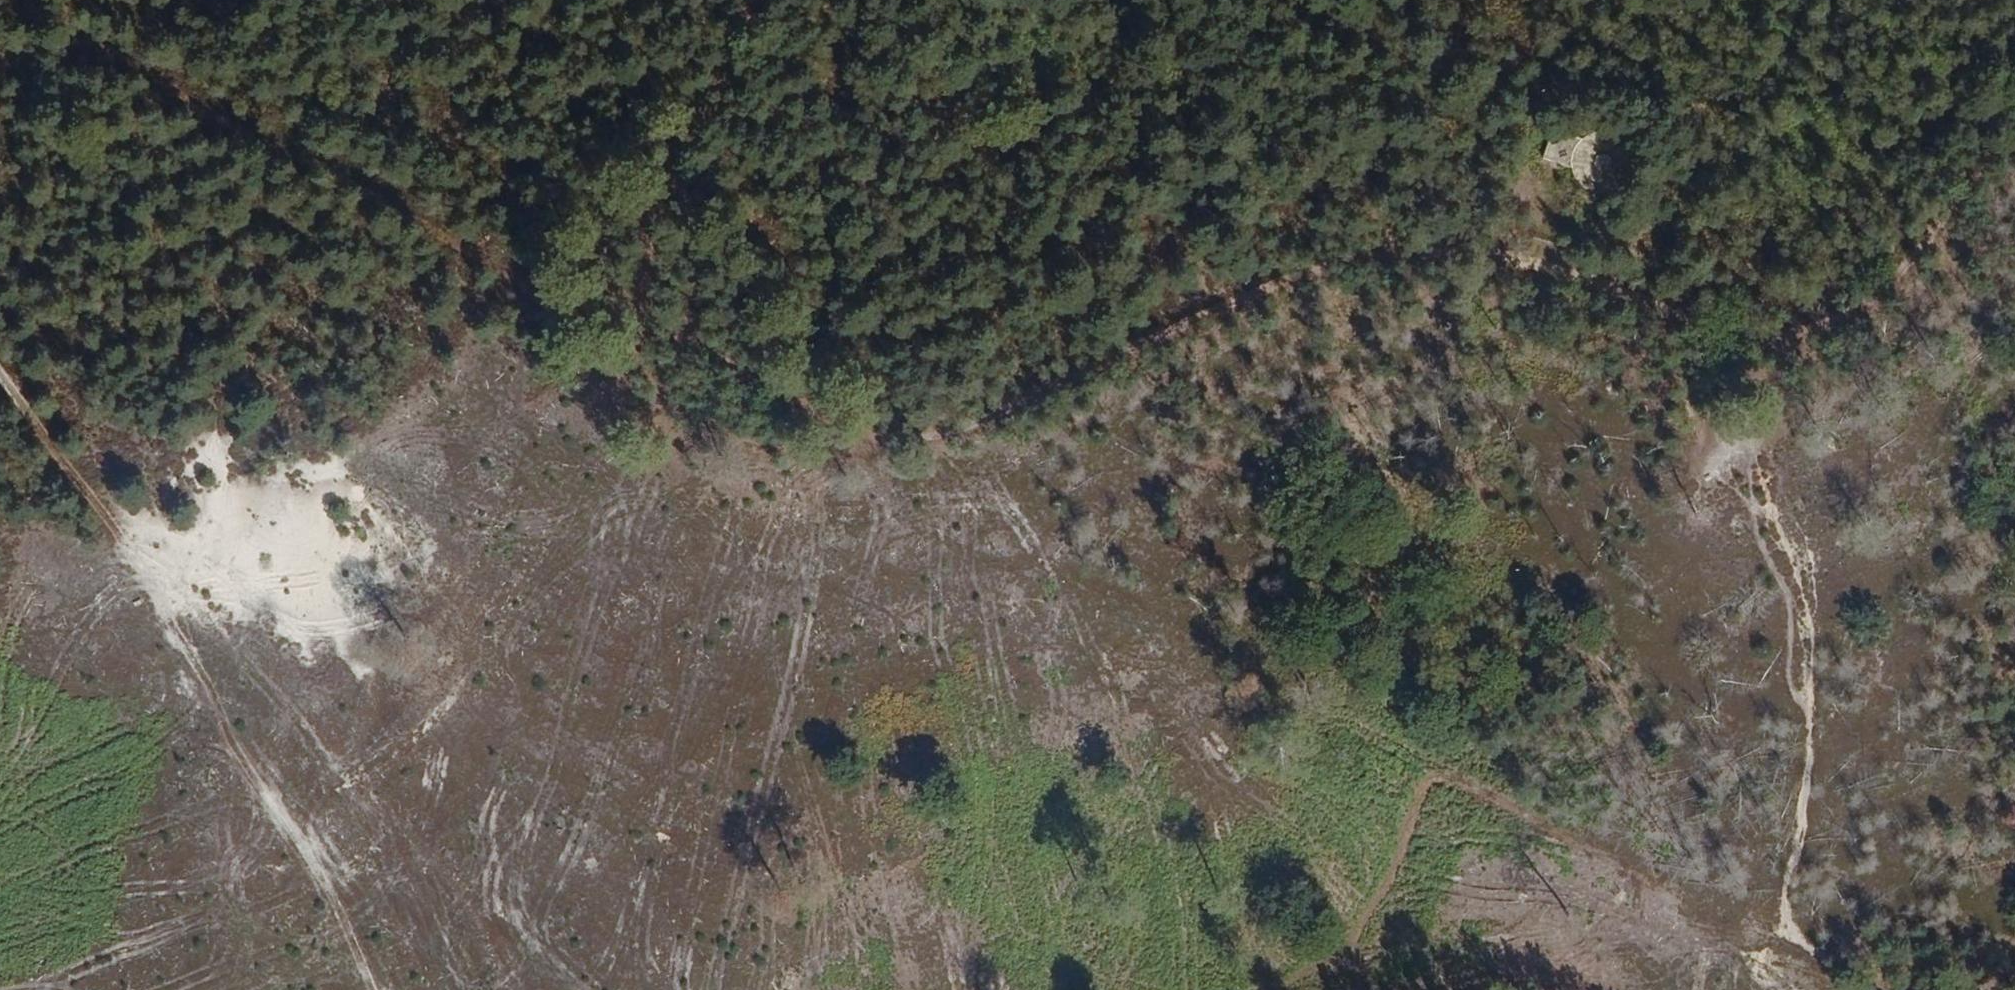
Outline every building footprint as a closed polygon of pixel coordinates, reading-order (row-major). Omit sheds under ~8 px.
[(1547,137),(1545,159),(1559,161),(1562,139),(1547,137)]
